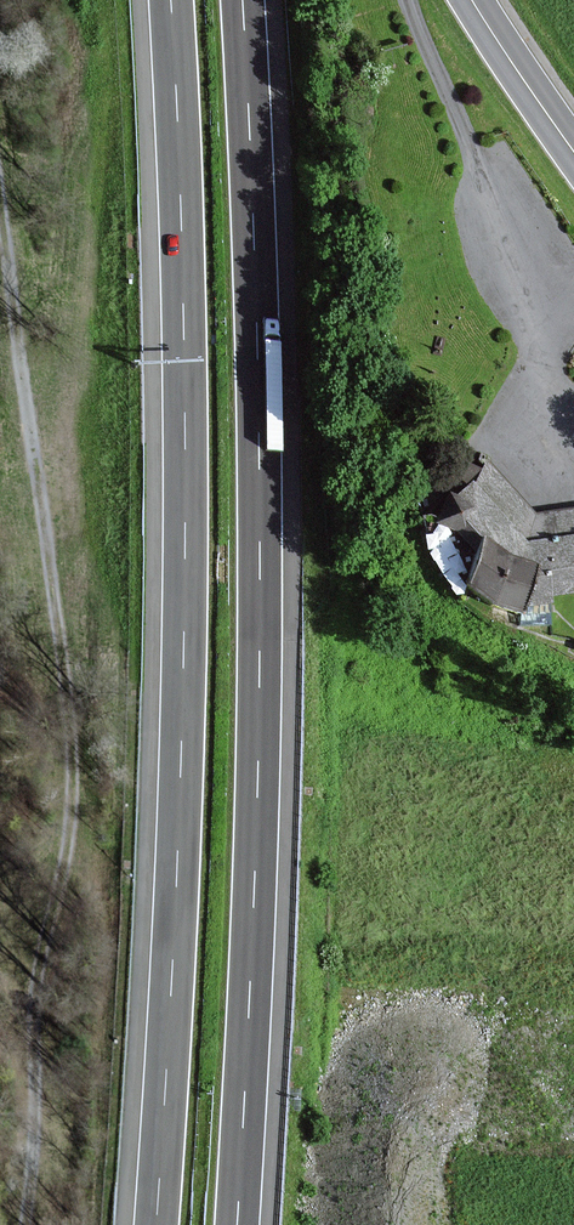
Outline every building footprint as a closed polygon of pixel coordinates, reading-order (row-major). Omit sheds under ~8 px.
[(482,467),(438,505),(450,519),(429,531),(466,550),(450,592),(509,622),(573,601),(573,512),(525,519),(482,467)]
